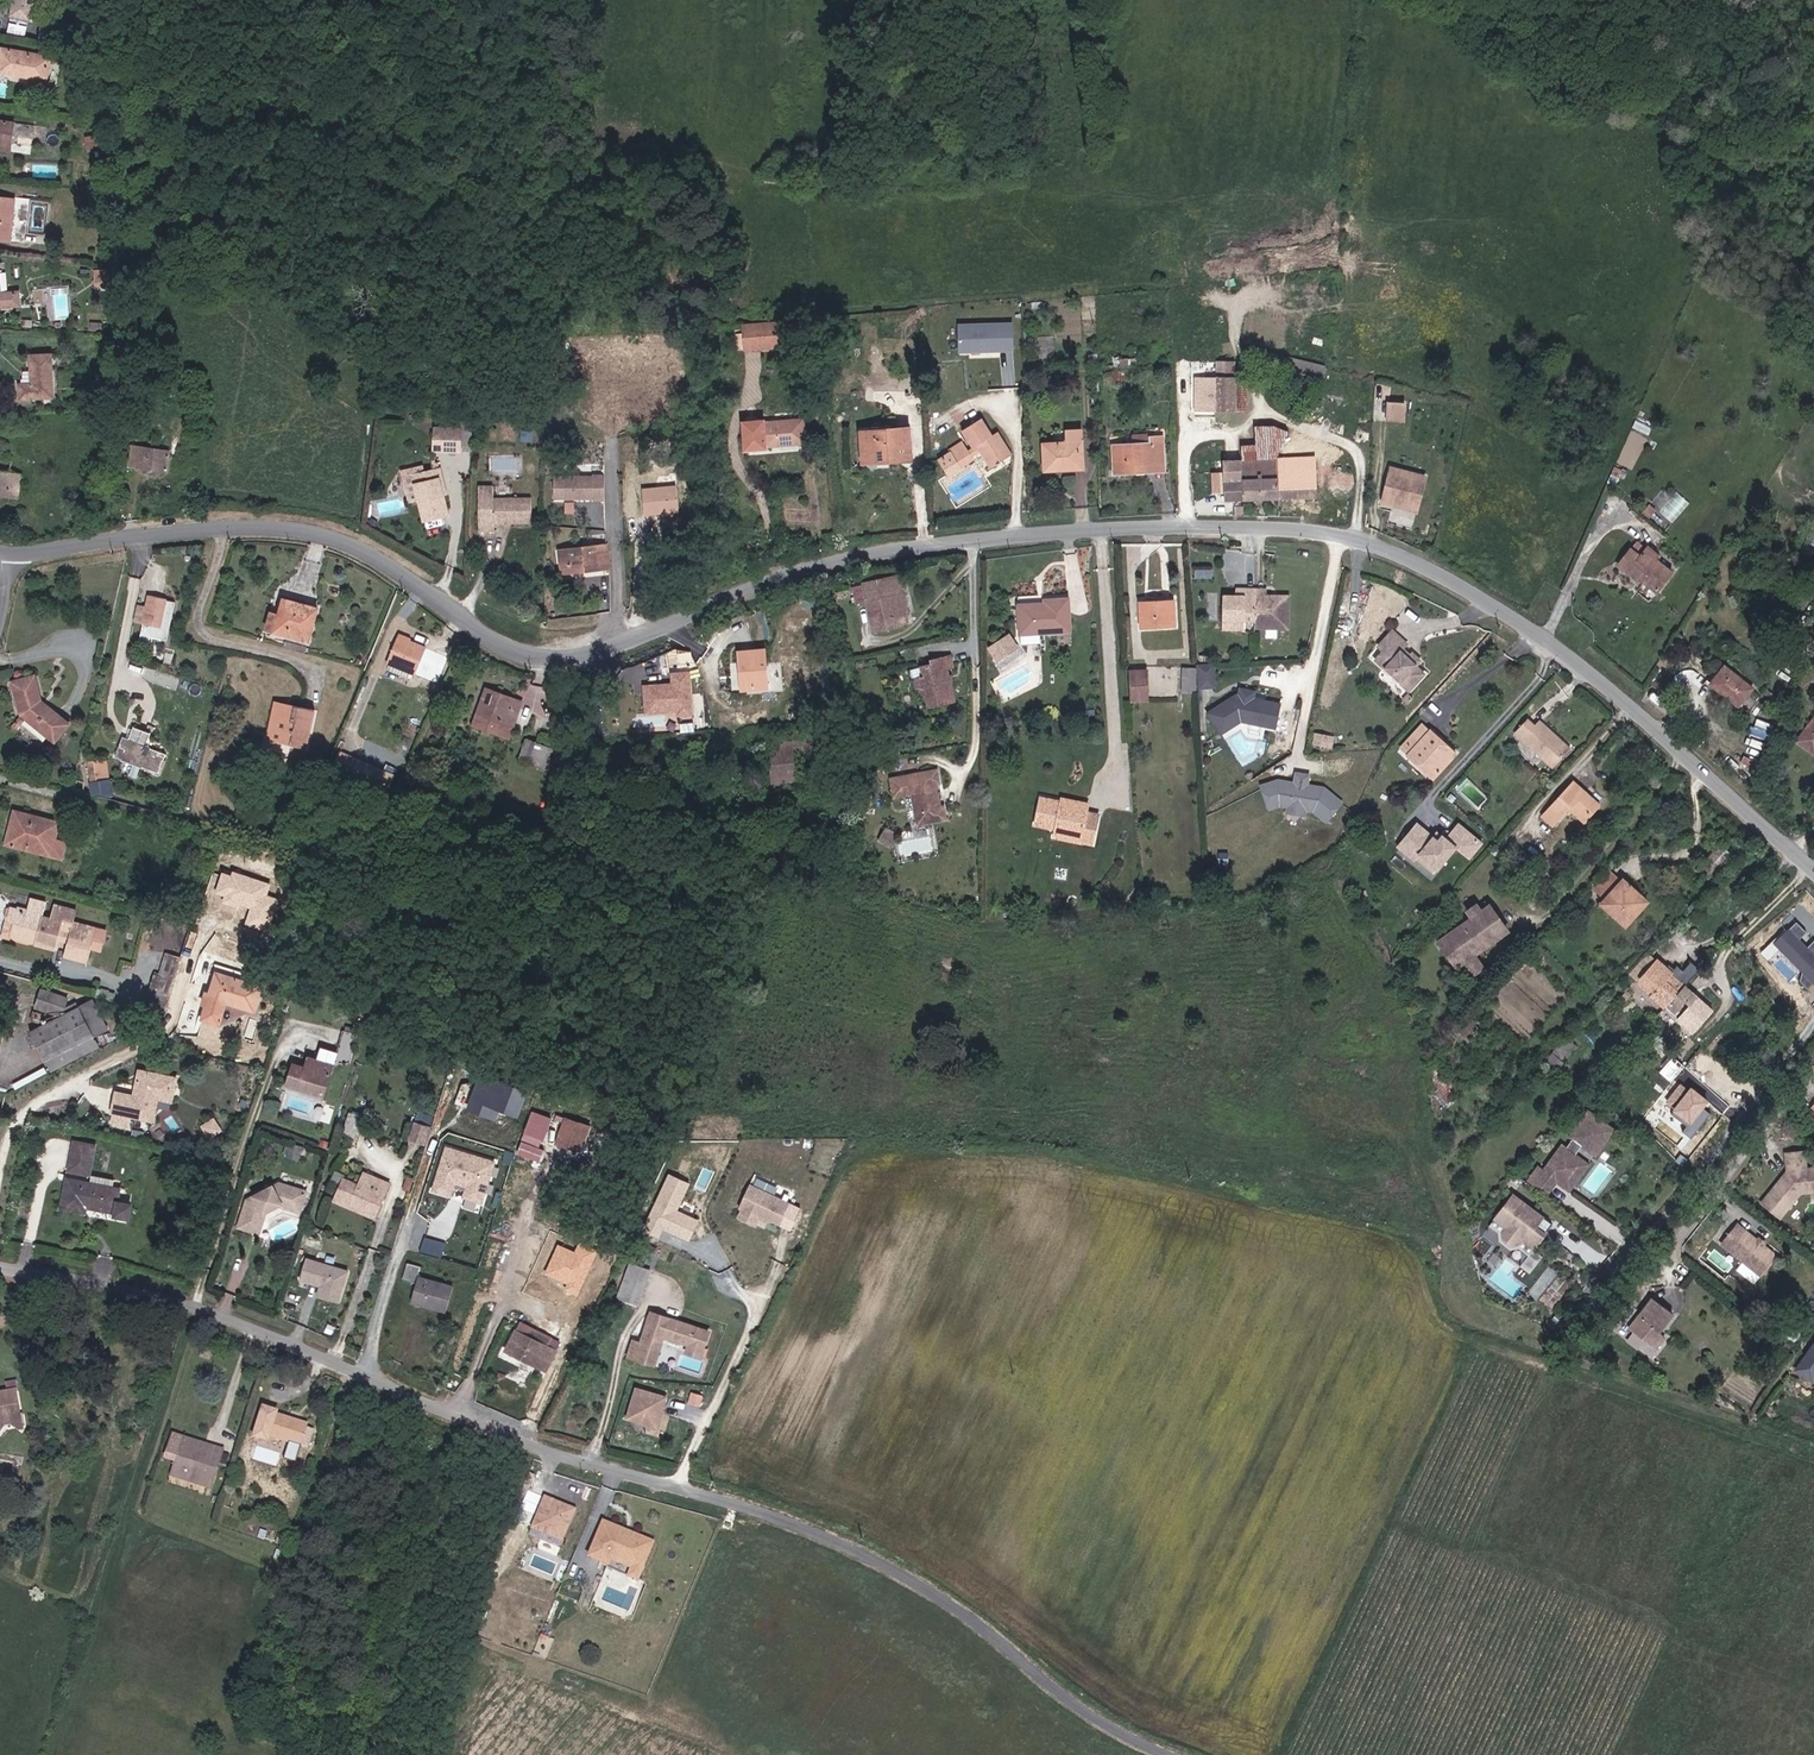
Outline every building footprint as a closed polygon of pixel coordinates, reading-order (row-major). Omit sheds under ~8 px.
[(38,0),(17,0),(14,17),(34,22),(38,0)] [(7,73),(53,82),(57,58),(12,48),(7,73)] [(36,147),(40,129),(0,121),(0,143),(13,146),(14,143),(36,147)] [(11,241),(14,219),(28,221),(32,198),(17,196),(16,198),(0,196),(0,240),(11,241)] [(2,290),(0,261),(0,305),(2,305),(25,304),(25,289),(2,290)] [(95,284),(117,284),(115,269),(95,269),(95,284)] [(1013,322),(957,323),(958,353),(1014,352),(1013,322)] [(781,323),(744,327),(747,354),(783,352),(781,323)] [(56,360),(32,359),(32,386),(19,385),(19,401),(55,402),(56,360)] [(1227,377),(1241,377),(1241,361),(1227,361),(1227,377)] [(1241,377),(1227,377),(1204,377),(1204,383),(1203,412),(1227,413),(1246,413),(1246,404),(1245,377),(1241,377)] [(1387,420),(1406,421),(1408,400),(1388,399),(1387,420)] [(972,463),(969,460),(983,452),(993,469),(1015,457),(1000,431),(993,436),(981,417),(961,430),(973,450),(965,454),(959,445),(946,452),(958,472),(972,463)] [(764,421),(744,423),(746,451),(766,449),(766,447),(805,443),(803,420),(764,424),(764,421)] [(899,463),(898,457),(912,457),(909,429),(897,430),(896,424),(864,427),(866,464),(899,463)] [(429,444),(457,444),(457,425),(430,425),(429,444)] [(468,444),(467,425),(457,425),(457,444),(468,444)] [(1044,468),(1083,468),(1083,427),(1070,426),(1070,439),(1044,439),(1044,468)] [(1148,442),(1113,442),(1115,469),(1146,469),(1147,460),(1166,461),(1166,431),(1148,432),(1148,442)] [(1134,432),(1134,440),(1148,438),(1147,431),(1134,432)] [(174,465),(176,453),(137,445),(133,465),(162,470),(163,463),(174,465)] [(1246,498),(1282,497),(1282,457),(1245,458),(1246,498)] [(1317,497),(1317,457),(1282,457),(1282,497),(1317,497)] [(1225,498),(1246,498),(1245,458),(1225,458),(1225,498)] [(1146,469),(1166,469),(1166,461),(1147,460),(1146,469)] [(1436,503),(1444,471),(1410,462),(1401,496),(1414,500),(1415,497),(1436,503)] [(172,472),(174,465),(163,463),(162,470),(172,472)] [(20,471),(1,468),(0,468),(0,495),(17,497),(20,471)] [(440,469),(432,471),(426,473),(424,468),(404,474),(415,505),(423,502),(429,521),(450,513),(445,496),(449,495),(440,469)] [(603,475),(555,475),(555,501),(603,501),(603,475)] [(647,513),(660,512),(680,510),(677,483),(659,484),(645,486),(647,513)] [(493,485),(478,486),(479,529),(494,528),(494,521),(532,520),(532,497),(493,497),(493,485)] [(1436,503),(1415,497),(1414,500),(1435,506),(1436,503)] [(1652,562),(1668,573),(1684,552),(1663,537),(1660,544),(1642,532),(1629,551),(1650,565),(1652,562)] [(561,568),(589,569),(610,569),(610,545),(601,545),(573,546),(560,546),(561,568)] [(867,608),(878,608),(878,629),(905,630),(906,608),(917,608),(918,583),(867,583),(867,608)] [(1252,635),(1292,636),(1292,598),(1268,597),(1268,590),(1238,589),(1238,596),(1223,596),(1223,625),(1253,626),(1252,635)] [(165,641),(173,603),(165,601),(165,599),(148,596),(145,609),(141,624),(156,628),(153,639),(165,641)] [(1050,601),(1024,603),(1026,632),(1075,628),(1074,596),(1050,598),(1050,601)] [(1145,629),(1180,630),(1179,596),(1145,596),(1145,629)] [(317,608),(280,599),(272,631),(310,640),(317,608)] [(141,624),(145,609),(136,607),(133,621),(141,624)] [(1424,676),(1434,663),(1421,652),(1417,656),(1412,651),(1416,648),(1399,631),(1380,652),(1384,656),(1375,666),(1412,701),(1430,681),(1424,676)] [(1022,643),(1015,632),(999,644),(1007,654),(1022,643)] [(424,644),(395,634),(386,661),(417,670),(424,644)] [(762,634),(735,635),(741,680),(768,680),(762,634)] [(293,641),(281,639),(280,647),(292,650),(293,641)] [(1212,669),(1212,650),(1199,651),(1200,670),(1212,669)] [(1737,654),(1720,673),(1734,685),(1740,678),(1755,692),(1767,679),(1737,654)] [(923,668),(926,679),(917,680),(922,700),(930,698),(933,709),(958,706),(951,673),(957,673),(954,658),(931,660),(932,667),(923,668)] [(1182,691),(1197,692),(1197,666),(1183,666),(1182,691)] [(1150,667),(1131,667),(1131,701),(1151,702),(1150,667)] [(692,713),(690,671),(668,672),(668,685),(642,685),(643,714),(692,713)] [(58,732),(43,699),(44,673),(21,673),(20,702),(38,741),(58,732)] [(1734,685),(1749,698),(1755,692),(1740,678),(1734,685)] [(1255,693),(1256,686),(1243,683),(1242,690),(1255,693)] [(526,702),(487,685),(476,710),(515,728),(526,702)] [(1791,691),(1783,685),(1771,698),(1779,705),(1791,691)] [(1279,727),(1284,704),(1240,694),(1211,711),(1223,731),(1244,719),(1279,727)] [(278,703),(272,729),(298,735),(296,748),(311,751),(319,712),(278,703)] [(1555,725),(1558,721),(1545,710),(1541,715),(1532,708),(1522,720),(1558,753),(1571,739),(1555,725)] [(470,724),(510,739),(515,728),(476,710),(470,724)] [(1555,725),(1571,739),(1575,735),(1558,721),(1555,725)] [(1441,738),(1436,734),(1431,728),(1428,732),(1420,724),(1409,736),(1418,744),(1410,751),(1419,760),(1435,776),(1456,753),(1446,743),(1443,746),(1437,741),(1441,738)] [(132,738),(121,733),(113,755),(161,774),(168,752),(153,746),(155,740),(145,737),(147,730),(135,726),(132,738)] [(1338,735),(1319,731),(1317,745),(1335,749),(1338,735)] [(530,739),(525,753),(550,764),(556,749),(530,739)] [(768,742),(774,786),(799,782),(793,739),(768,742)] [(109,758),(88,760),(92,795),(113,793),(109,758)] [(924,824),(956,820),(955,804),(950,803),(948,787),(951,786),(949,770),(895,776),(897,801),(922,798),(924,824)] [(1284,801),(1294,803),(1292,809),(1307,812),(1308,806),(1317,808),(1330,819),(1345,802),(1328,787),(1318,785),(1316,787),(1311,783),(1312,777),(1301,774),(1300,781),(1294,783),(1293,779),(1283,778),(1267,783),(1274,805),(1284,801)] [(1588,818),(1602,803),(1576,780),(1545,814),(1555,824),(1575,805),(1588,818)] [(1061,825),(1060,833),(1058,841),(1085,847),(1087,840),(1099,843),(1104,815),(1093,812),(1095,802),(1069,796),(1068,800),(1046,796),(1041,825),(1055,829),(1056,825),(1061,825)] [(63,819),(19,808),(14,807),(4,842),(10,844),(64,858),(70,840),(57,837),(63,819)] [(1417,823),(1396,847),(1432,878),(1457,850),(1470,861),(1484,844),(1459,823),(1445,838),(1442,835),(1437,840),(1417,823)] [(230,875),(222,872),(215,894),(250,905),(244,925),(268,933),(279,900),(267,896),(271,884),(231,871),(230,875)] [(1629,929),(1652,902),(1626,878),(1603,906),(1629,929)] [(105,952),(111,931),(41,913),(41,907),(12,897),(10,920),(3,938),(105,952)] [(1440,947),(1452,963),(1458,971),(1459,972),(1467,966),(1472,974),(1482,966),(1477,959),(1511,933),(1504,925),(1492,909),(1483,916),(1479,909),(1470,916),(1474,923),(1449,941),(1440,947)] [(1772,943),(1813,984),(1813,940),(1808,946),(1800,938),(1806,932),(1794,921),(1772,943)] [(151,967),(164,970),(172,947),(159,943),(151,967)] [(1688,982),(1673,969),(1660,958),(1641,980),(1668,1004),(1693,1027),(1714,1004),(1688,982)] [(217,974),(211,994),(205,993),(201,1007),(206,1008),(202,1022),(220,1028),(228,1005),(256,1014),(264,989),(217,974)] [(34,1008),(51,1013),(63,1016),(68,995),(56,992),(39,987),(32,985),(26,1007),(34,1008)] [(69,1020),(47,1029),(33,1035),(41,1053),(46,1064),(92,1044),(78,1008),(67,1012),(69,1020)] [(1574,1050),(1564,1039),(1547,1056),(1557,1067),(1574,1050)] [(321,1097),(333,1065),(309,1056),(305,1068),(294,1064),(286,1084),(321,1097)] [(1660,1072),(1672,1079),(1681,1065),(1669,1058),(1660,1072)] [(175,1101),(178,1088),(179,1077),(148,1069),(145,1074),(140,1094),(134,1092),(118,1088),(116,1099),(114,1110),(117,1110),(114,1121),(130,1124),(132,1115),(156,1120),(160,1098),(175,1101)] [(529,1092),(478,1074),(465,1110),(495,1121),(499,1111),(520,1119),(529,1092)] [(1664,1100),(1678,1112),(1695,1090),(1683,1079),(1664,1100)] [(1672,1118),(1674,1119),(1698,1093),(1695,1090),(1678,1112),(1672,1118)] [(1698,1093),(1674,1119),(1688,1131),(1711,1104),(1698,1093)] [(551,1119),(531,1112),(517,1153),(537,1159),(551,1119)] [(591,1127),(563,1117),(554,1144),(582,1154),(591,1127)] [(429,1142),(432,1124),(415,1121),(412,1139),(429,1142)] [(1573,1198),(1591,1172),(1587,1169),(1609,1138),(1604,1135),(1583,1121),(1565,1146),(1572,1151),(1569,1156),(1565,1154),(1547,1180),(1537,1194),(1550,1203),(1561,1189),(1573,1198)] [(91,1172),(96,1144),(78,1140),(73,1168),(91,1172)] [(494,1162),(443,1147),(430,1190),(451,1196),(454,1186),(465,1189),(462,1199),(481,1205),(494,1162)] [(1786,1155),(1788,1177),(1785,1181),(1781,1182),(1762,1205),(1780,1219),(1800,1194),(1813,1193),(1813,1170),(1806,1170),(1804,1153),(1786,1155)] [(115,1217),(131,1221),(135,1205),(118,1200),(121,1186),(116,1185),(118,1174),(97,1170),(94,1181),(70,1177),(63,1210),(86,1216),(89,1206),(116,1212),(115,1217)] [(378,1183),(349,1172),(342,1190),(337,1202),(377,1218),(382,1206),(393,1179),(382,1174),(378,1183)] [(690,1184),(668,1174),(642,1230),(657,1237),(661,1230),(689,1243),(700,1220),(678,1209),(690,1184)] [(261,1232),(269,1210),(282,1209),(301,1218),(303,1213),(311,1194),(284,1182),(251,1196),(240,1224),(261,1232)] [(799,1208),(748,1183),(732,1217),(763,1232),(767,1223),(787,1232),(799,1208)] [(1536,1246),(1547,1232),(1555,1223),(1546,1215),(1516,1192),(1497,1216),(1509,1225),(1504,1230),(1505,1236),(1513,1243),(1519,1242),(1523,1237),(1536,1246)] [(1768,1251),(1763,1248),(1757,1243),(1735,1228),(1719,1250),(1759,1279),(1772,1264),(1768,1251)] [(459,1250),(470,1253),(476,1233),(465,1230),(459,1250)] [(578,1296),(598,1251),(579,1242),(575,1252),(558,1244),(544,1275),(566,1284),(563,1290),(578,1296)] [(316,1296),(341,1303),(350,1268),(306,1256),(300,1280),(319,1285),(316,1296)] [(649,1269),(633,1262),(621,1291),(638,1297),(649,1269)] [(416,1288),(414,1303),(449,1312),(454,1288),(422,1280),(424,1267),(404,1264),(401,1285),(416,1288)] [(1629,1325),(1655,1344),(1662,1334),(1656,1329),(1671,1308),(1651,1294),(1629,1325)] [(709,1330),(652,1312),(642,1337),(634,1334),(628,1351),(654,1361),(665,1331),(690,1341),(687,1349),(700,1355),(709,1330)] [(564,1351),(520,1325),(506,1349),(551,1373),(564,1351)] [(1794,1370),(1813,1384),(1813,1383),(1813,1343),(1794,1370)] [(634,1385),(627,1419),(645,1423),(644,1430),(662,1434),(671,1393),(634,1385)] [(24,1424),(17,1390),(0,1392),(0,1433),(8,1426),(24,1424)] [(261,1406),(251,1435),(265,1440),(267,1434),(302,1447),(309,1427),(276,1414),(277,1410),(261,1406)] [(171,1477),(196,1486),(214,1493),(227,1446),(186,1434),(171,1477)] [(545,1495),(533,1525),(530,1534),(559,1545),(562,1537),(575,1506),(545,1495)] [(653,1538),(629,1528),(623,1526),(613,1522),(604,1518),(602,1522),(590,1553),(603,1558),(609,1561),(611,1555),(633,1564),(629,1572),(638,1575),(644,1562),(653,1538)]
